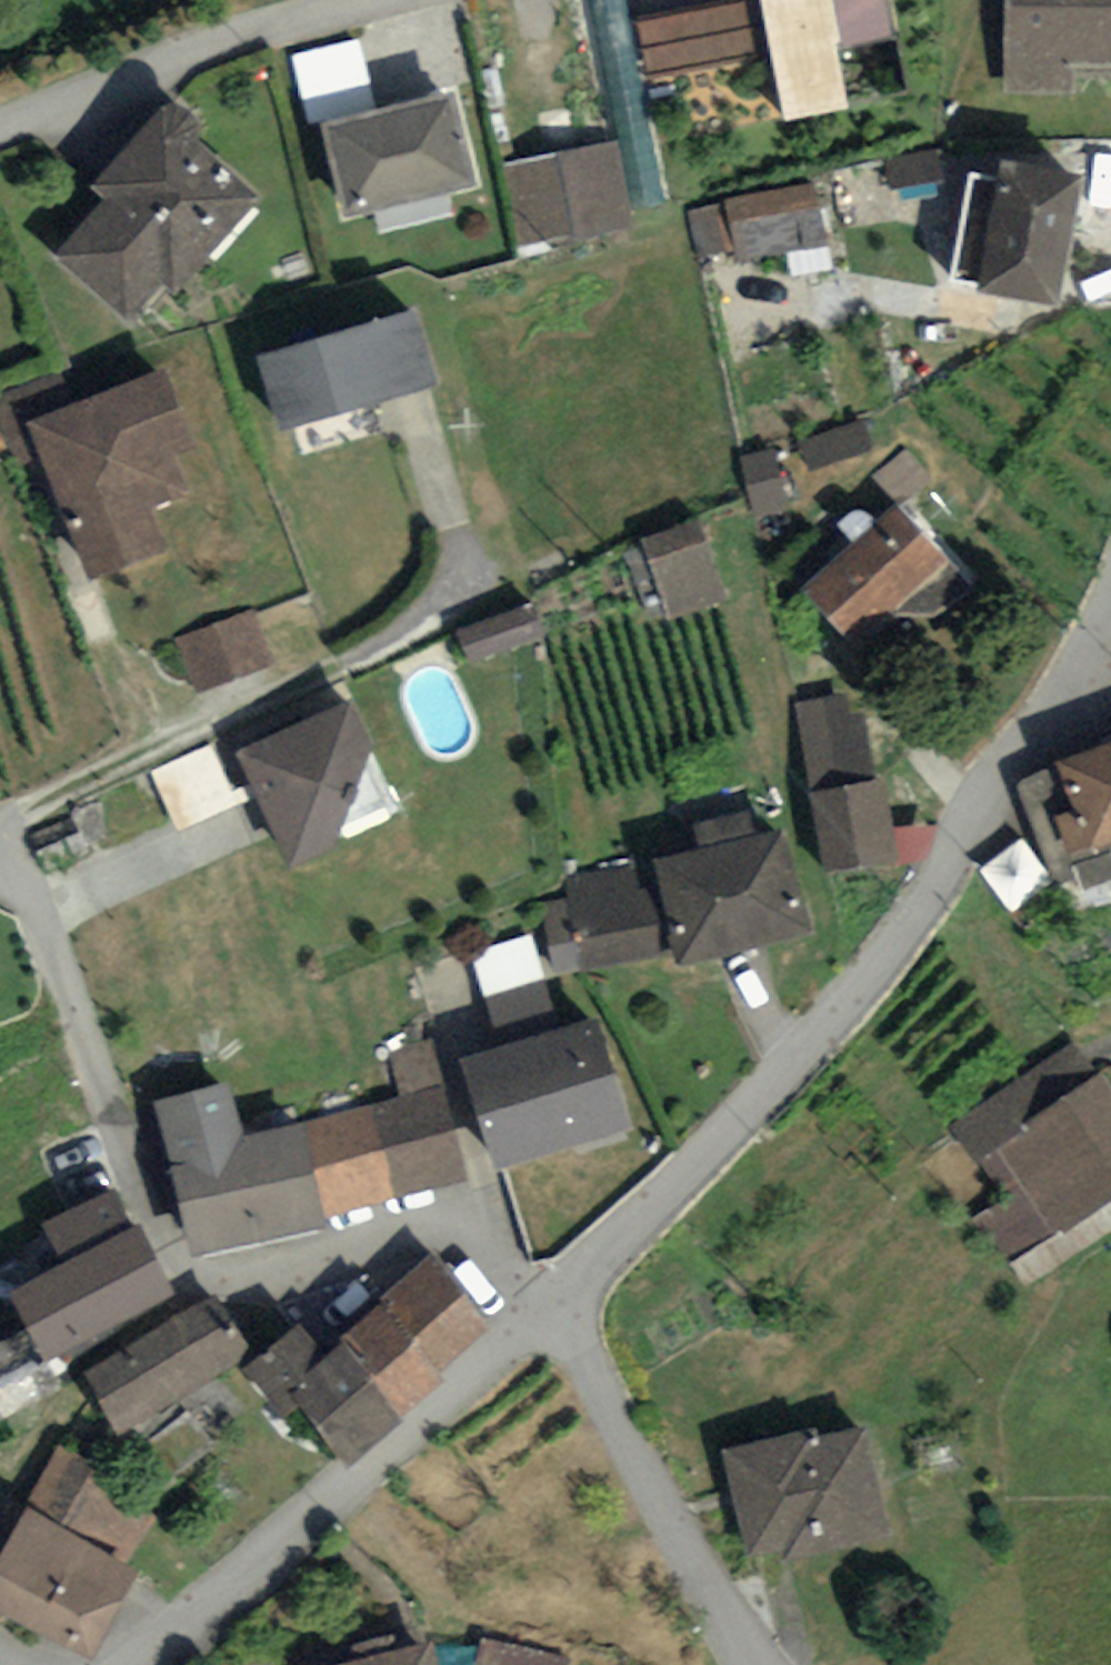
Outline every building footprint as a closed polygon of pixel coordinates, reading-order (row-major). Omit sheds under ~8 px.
[(788,112),(908,87),(889,0),(765,0),(788,112)] [(1000,88),(1072,89),(1073,57),(1110,58),(1110,0),(1002,0),(1000,88)] [(647,25),(657,73),(689,67),(679,18),(647,25)] [(450,88),(320,119),(342,208),(471,177),(450,88)] [(166,94),(154,99),(90,177),(103,188),(51,251),(125,312),(159,271),(175,284),(258,185),(196,134),(200,122),(198,108),(191,99),(180,95),(166,94)] [(614,139),(504,159),(519,243),(629,223),(614,139)] [(1081,158),(998,145),(977,280),(1060,292),(1081,158)] [(814,176),(723,197),(738,259),(828,238),(814,176)] [(411,297),(256,346),(280,424),(436,375),(411,297)] [(0,391),(0,419),(17,462),(43,453),(91,571),(166,545),(151,500),(188,484),(174,447),(195,439),(164,358),(71,397),(60,369),(0,391)] [(772,448),(741,456),(756,515),(787,507),(772,448)] [(947,554),(893,496),(795,586),(849,644),(947,554)] [(700,518),(643,536),(669,615),(726,596),(700,518)] [(532,593),(453,623),(467,658),(545,629),(532,593)] [(256,606),(174,634),(192,686),(274,659),(256,606)] [(373,738),(350,688),(232,741),(287,864),(339,840),(373,738)] [(846,692),(796,702),(829,867),(900,852),(884,771),(877,771),(864,707),(850,710),(846,692)] [(1021,783),(1057,875),(1073,869),(1081,889),(1110,878),(1110,749),(1021,783)] [(635,858),(566,874),(588,965),(673,945),(675,955),(806,924),(782,824),(752,831),(745,805),(690,818),(695,841),(653,851),(660,881),(642,886),(635,858)] [(1017,910),(1057,884),(1033,846),(993,872),(1017,910)] [(481,950),(496,1017),(553,1004),(538,937),(481,950)] [(595,1011),(461,1052),(494,1157),(628,1115),(595,1011)] [(956,1124),(1005,1190),(970,1217),(1010,1270),(1110,1193),(1110,1079),(1077,1033),(956,1124)] [(397,1090),(306,1115),(330,1208),(469,1169),(430,1038),(385,1051),(397,1090)] [(227,1074),(150,1094),(189,1244),(330,1208),(306,1115),(241,1131),(227,1074)] [(0,1282),(0,1284),(19,1318),(0,1328),(0,1402),(50,1375),(35,1348),(172,1274),(117,1173),(30,1220),(50,1256),(0,1282)] [(326,1343),(298,1310),(242,1359),(284,1407),(299,1394),(343,1444),(487,1319),(429,1254),(326,1343)] [(248,1343),(213,1284),(83,1362),(119,1420),(248,1343)] [(807,1427),(718,1449),(744,1553),(780,1544),(782,1556),(889,1529),(863,1426),(810,1439),(807,1427)] [(57,1439),(0,1543),(0,1602),(90,1650),(139,1560),(128,1554),(152,1511),(127,1497),(136,1481),(57,1439)] [(311,1664),(440,1664),(431,1632),(311,1664)] [(482,1639),(476,1664),(569,1664),(571,1660),(482,1639)]
